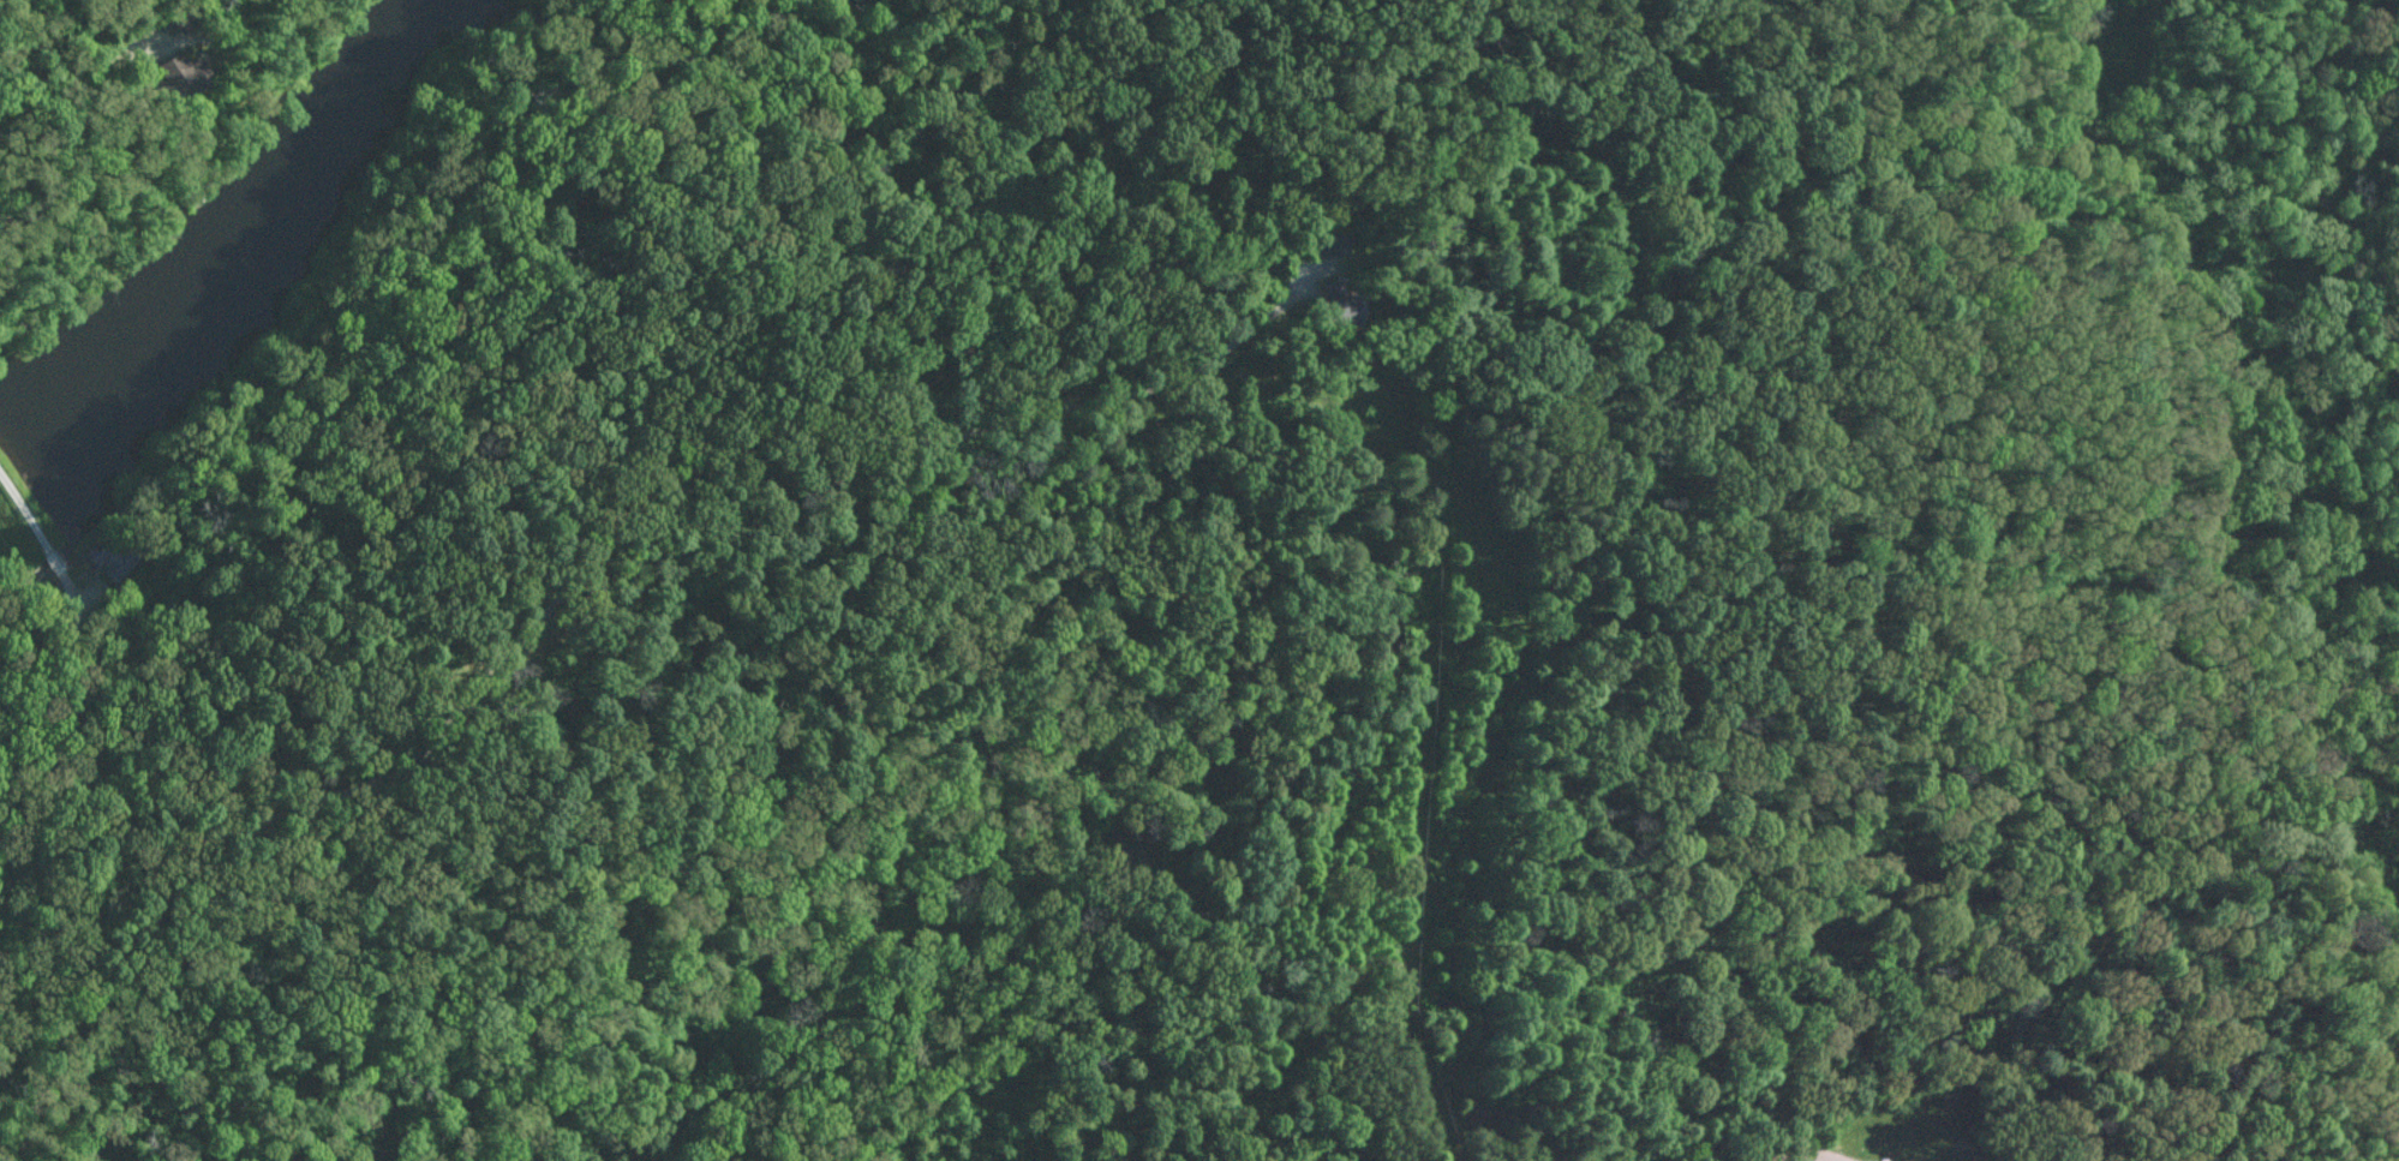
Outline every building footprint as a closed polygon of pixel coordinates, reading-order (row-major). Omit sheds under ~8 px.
[(213,78),(201,53),(187,60),(182,50),(161,60),(178,95),(213,78)]
